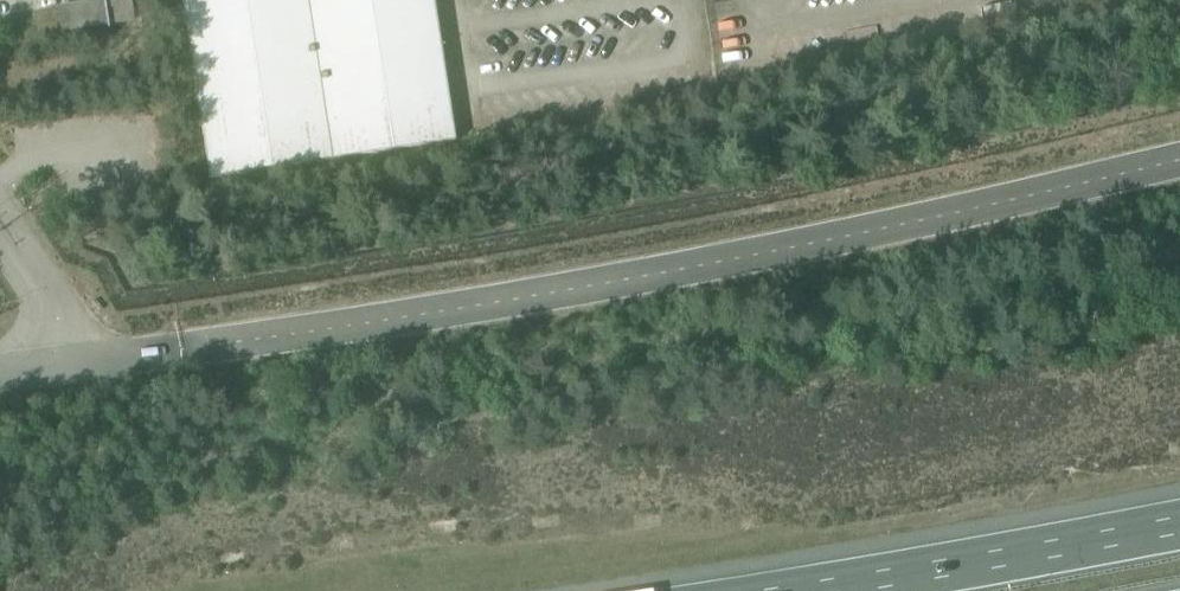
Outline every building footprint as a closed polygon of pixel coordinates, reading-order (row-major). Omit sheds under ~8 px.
[(62,33),(135,22),(132,0),(102,0),(58,7),(62,33)] [(211,179),(456,141),(435,0),(182,0),(210,179),(211,179)]
